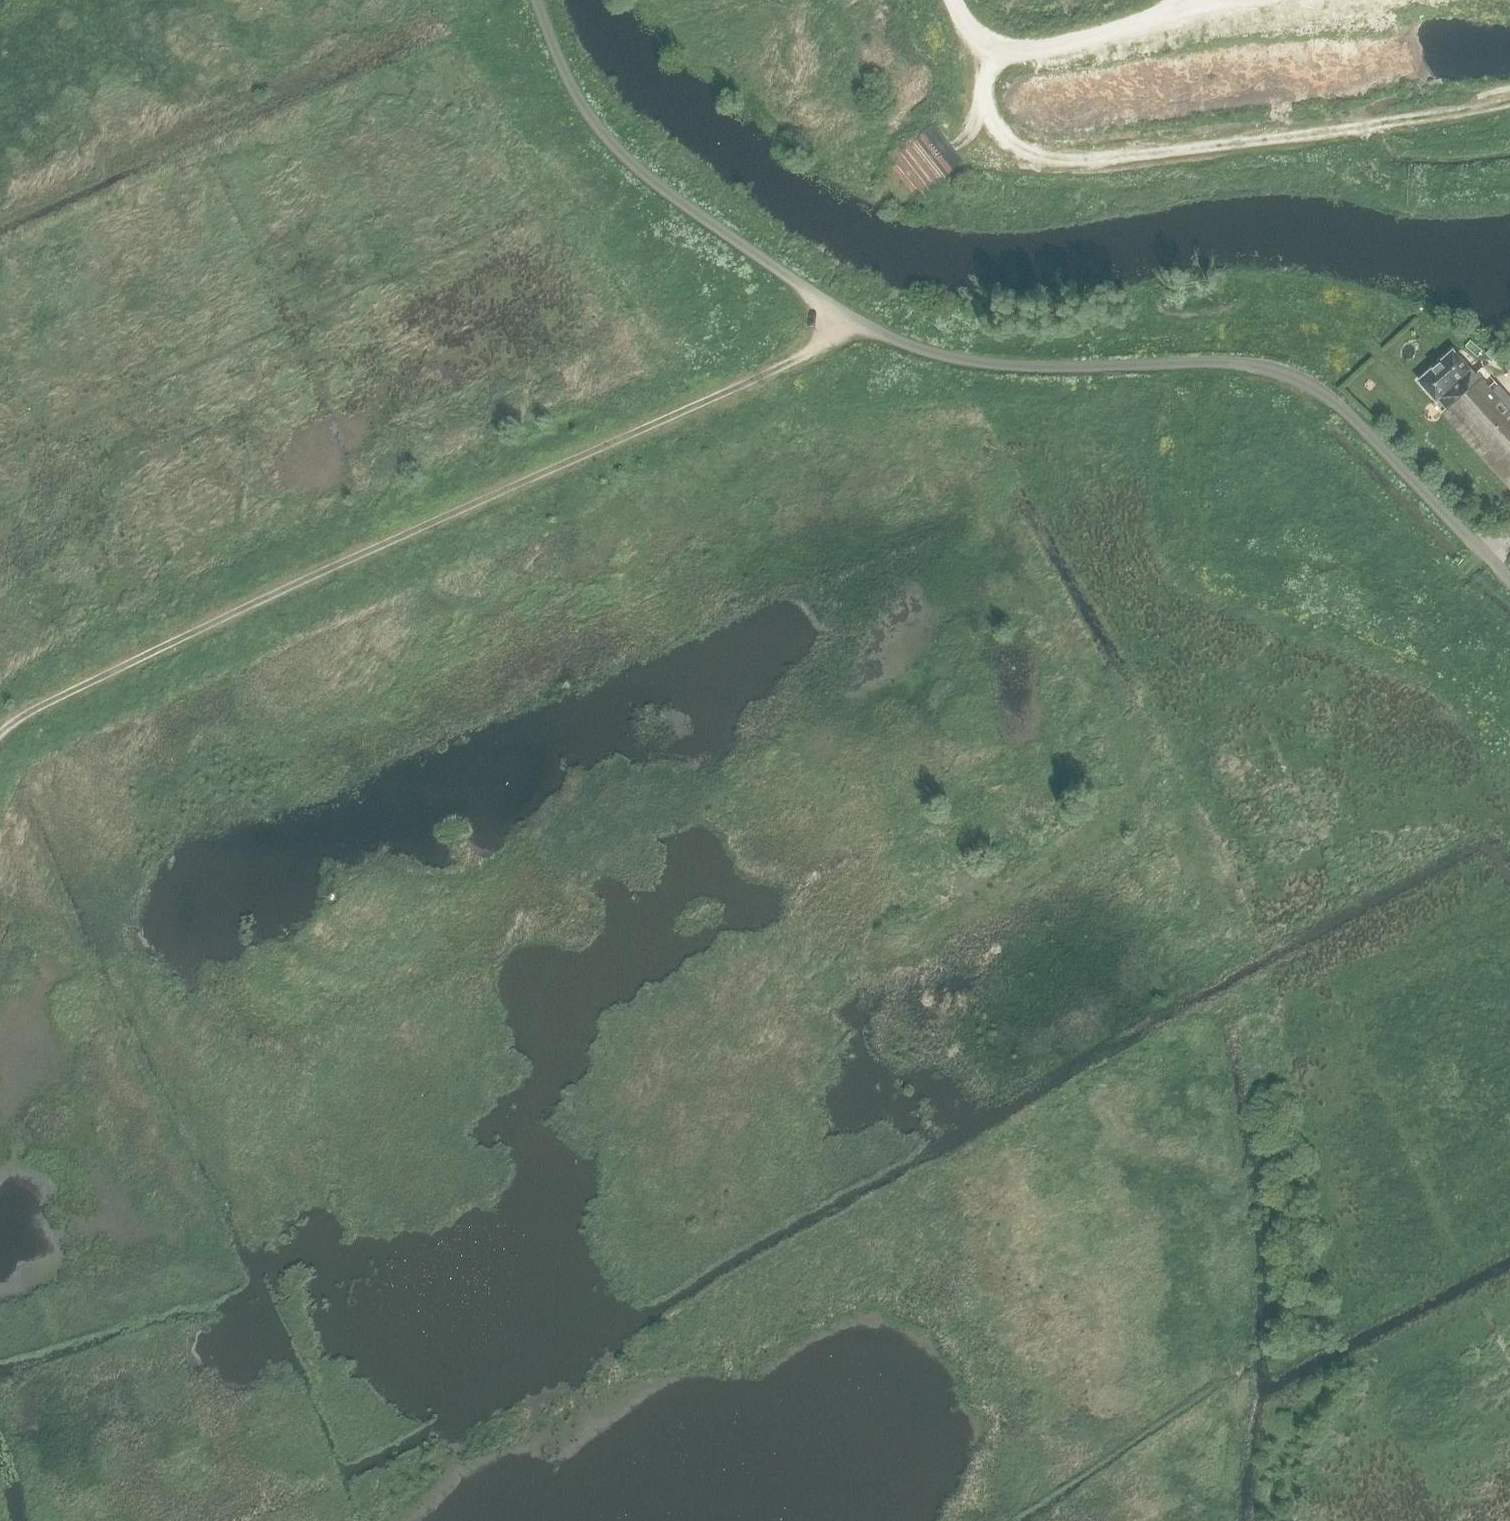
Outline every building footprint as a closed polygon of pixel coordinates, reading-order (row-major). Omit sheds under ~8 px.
[(919,196),(949,177),(921,134),(891,153),(919,196)] [(1482,367),(1475,374),(1453,350),(1419,380),(1437,400),(1439,398),(1448,408),(1445,410),(1509,483),(1509,399),(1482,367)]
